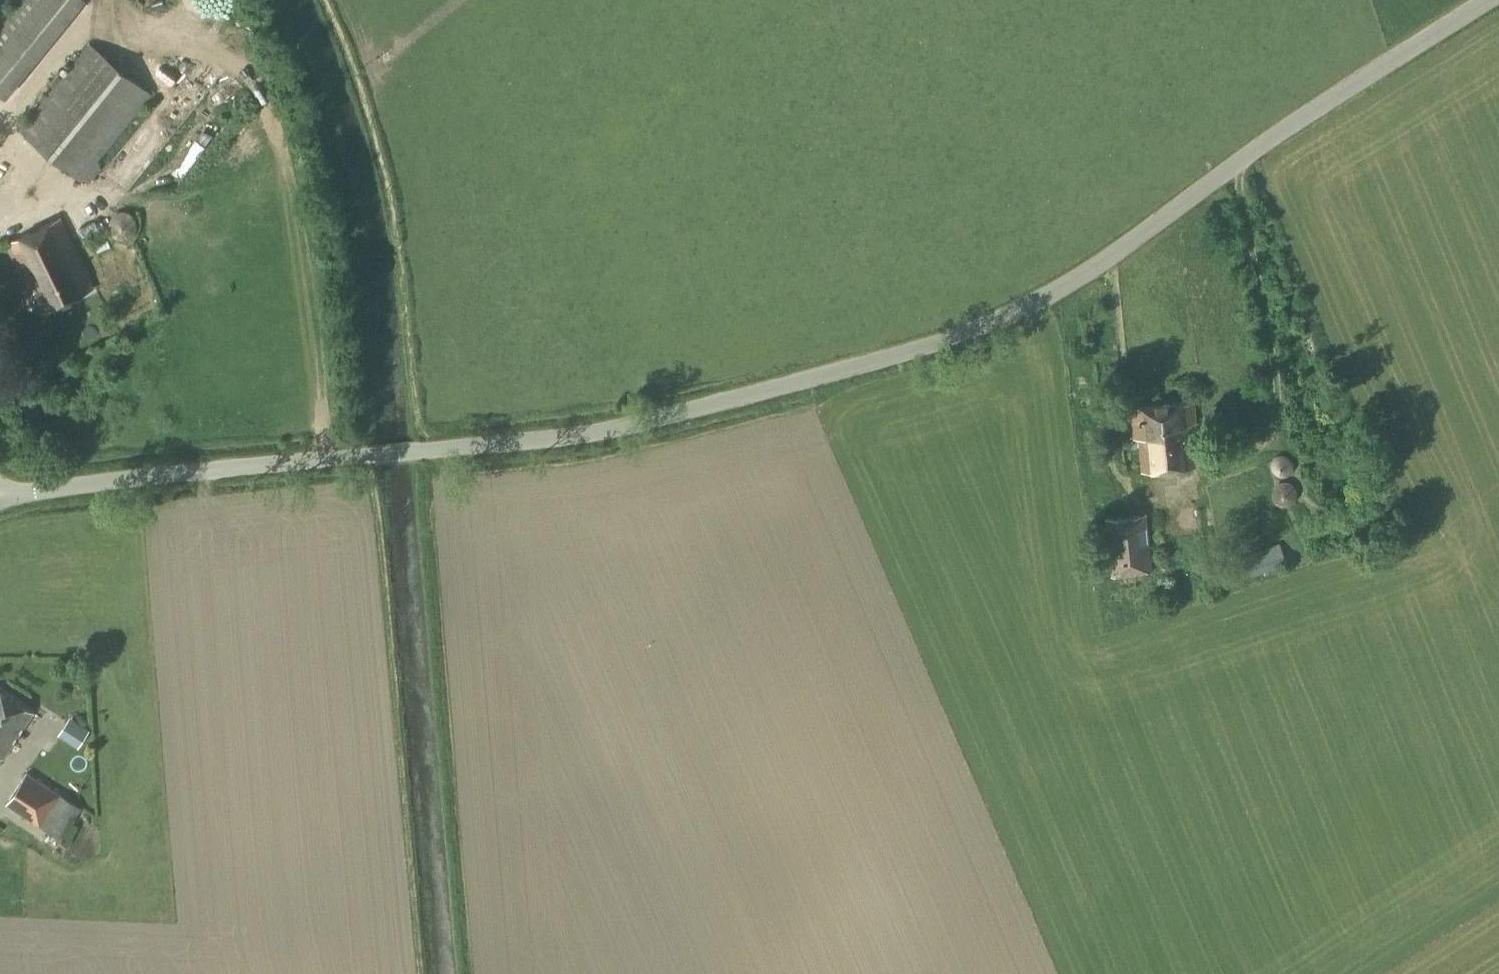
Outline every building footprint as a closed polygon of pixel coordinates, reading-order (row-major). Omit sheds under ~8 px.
[(0,78),(21,33),(0,23),(0,78)] [(82,181),(151,94),(87,43),(18,130),(82,181)] [(169,66),(156,82),(172,96),(185,80),(169,66)] [(44,312),(94,288),(61,218),(10,242),(44,312)] [(1196,466),(1192,424),(1196,423),(1194,401),(1132,407),(1134,437),(1138,436),(1139,440),(1122,441),(1122,448),(1139,447),(1142,471),(1196,466)] [(1111,576),(1152,571),(1146,513),(1105,517),(1111,576)] [(1251,576),(1287,563),(1280,544),(1244,557),(1251,576)] [(34,713),(0,691),(0,756),(4,759),(34,713)] [(83,725),(71,743),(77,748),(89,730),(83,725)] [(62,840),(82,808),(25,771),(5,804),(62,840)]
